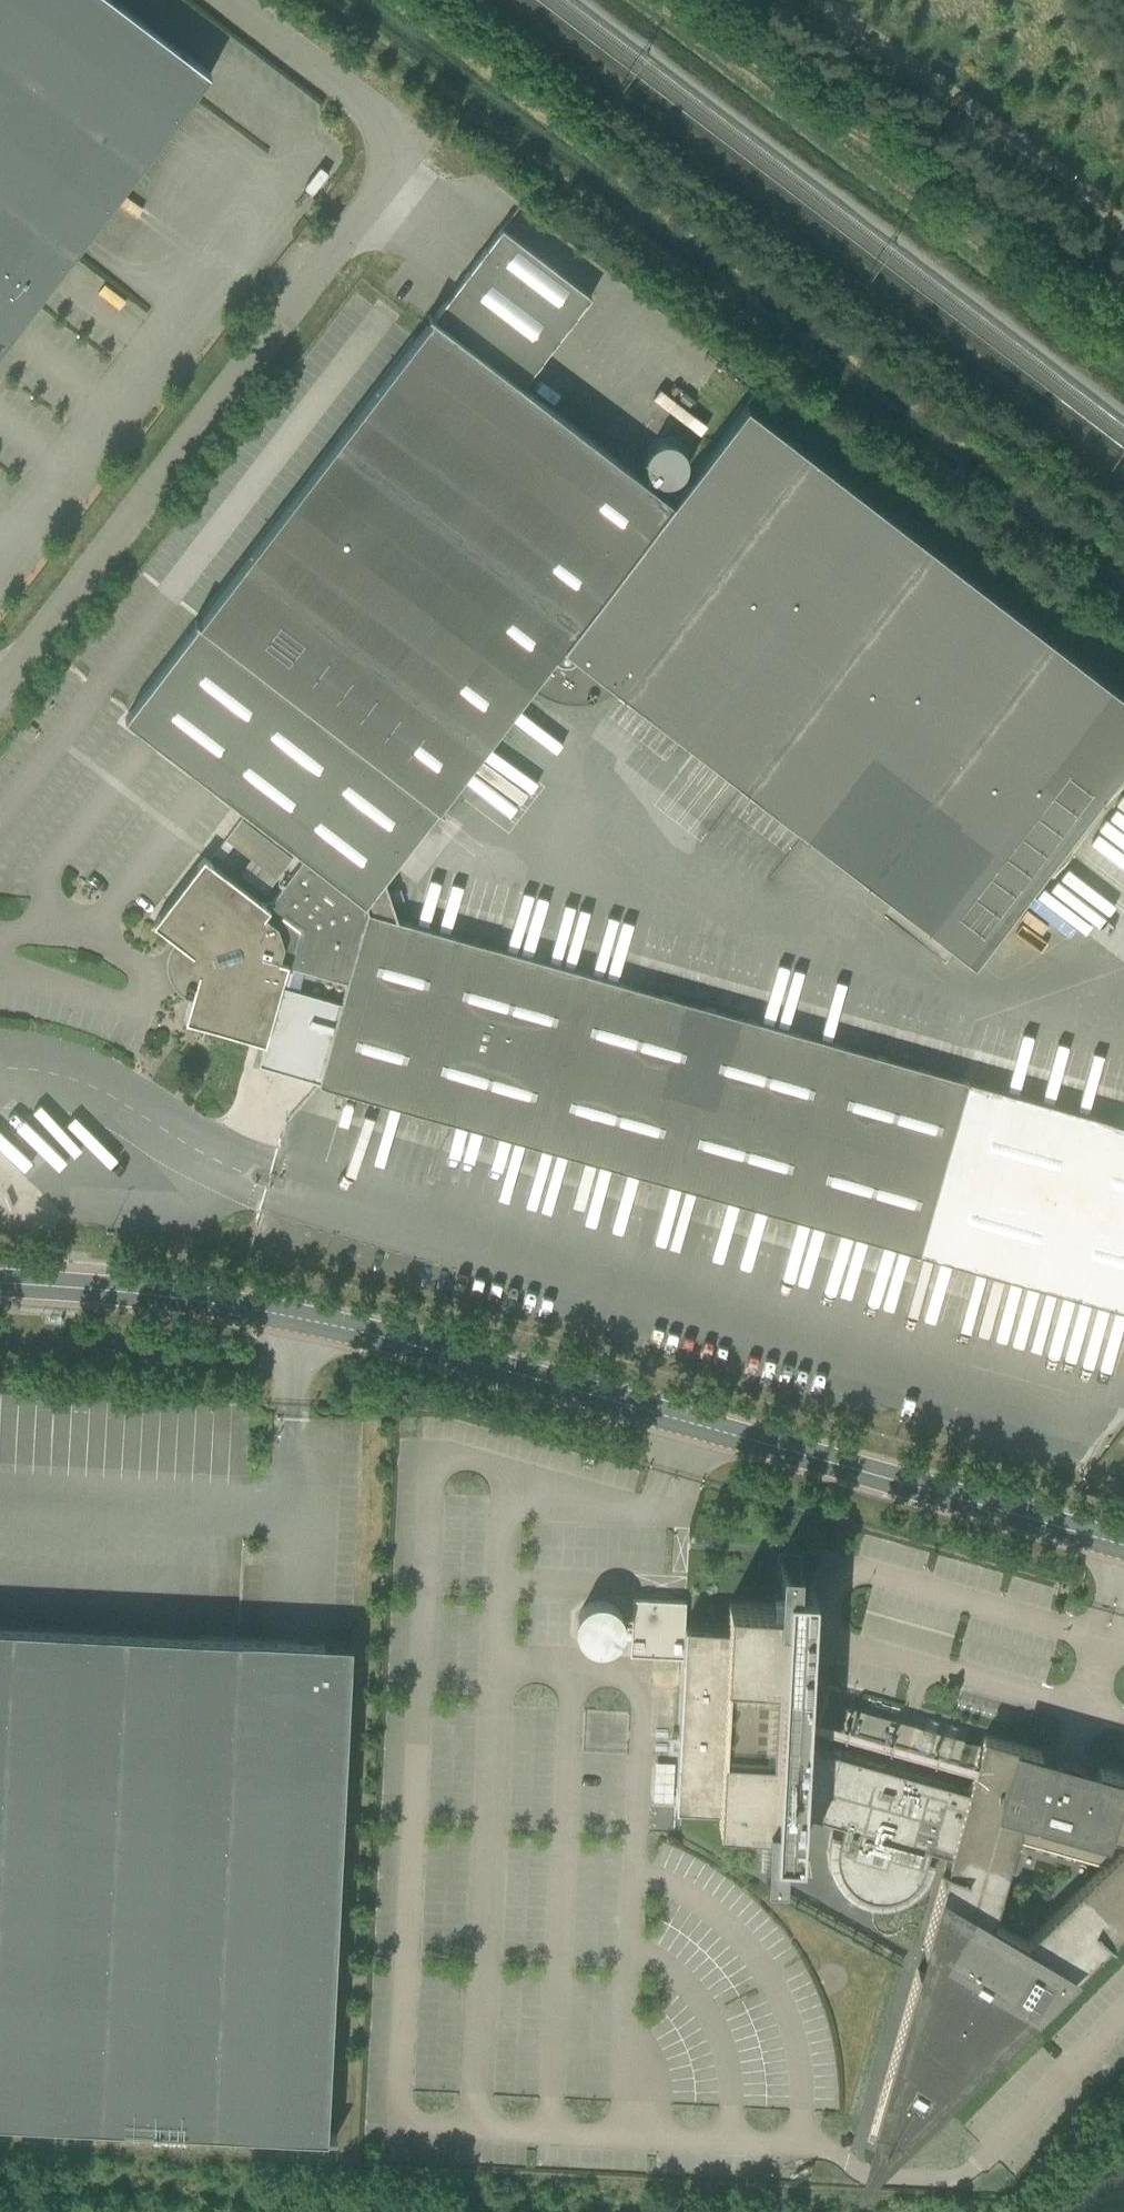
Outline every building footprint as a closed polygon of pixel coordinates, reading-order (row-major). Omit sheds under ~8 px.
[(205,75),(208,77),(211,73),(115,0),(0,0),(0,344),(205,75)] [(592,296),(502,227),(433,317),(523,385),(592,296)] [(919,1254),(1123,1311),(1123,1124),(968,1081),(398,919),(384,877),(439,805),(533,682),(537,685),(543,689),(547,691),(551,692),(555,694),(562,695),(569,696),(573,696),(580,696),(585,696),(589,695),(594,693),(600,691),(604,689),(610,686),(614,683),(973,959),(1123,763),(1123,694),(747,404),(673,500),(523,385),(433,317),(429,314),(428,315),(432,318),(200,621),(196,618),(195,619),(199,622),(125,718),(241,807),(306,857),(268,906),(204,857),(153,924),(171,943),(169,947),(168,952),(167,956),(167,961),(167,965),(168,970),(169,974),(171,979),(174,982),(177,986),(180,989),(184,992),(188,994),(192,996),(185,1020),(266,1043),(258,1068),(319,1084),(919,1254)] [(683,1657),(675,1805),(803,1811),(821,1817),(844,1824),(840,1836),(832,1833),(831,1839),(830,1842),(829,1846),(829,1850),(829,1854),(829,1857),(830,1861),(830,1865),(831,1868),(833,1874),(835,1877),(837,1880),(840,1885),(842,1888),(845,1891),(849,1894),(852,1897),(855,1899),(858,1900),(861,1902),(867,1904),(872,1905),(878,1906),(883,1906),(889,1906),(894,1905),(900,1903),(903,1902),(907,1900),(910,1898),(913,1896),(917,1893),(920,1891),(924,1887),(927,1882),(929,1879),(930,1876),(932,1873),(933,1871),(934,1867),(934,1866),(935,1862),(927,1860),(930,1848),(951,1854),(924,1949),(932,1953),(926,1973),(918,1968),(869,2140),(872,2141),(890,2152),(892,2154),(1020,2029),(1012,2024),(1027,2010),(1035,2015),(1123,1929),(1123,1775),(1099,1768),(1097,1776),(1074,1769),(1074,1768),(1074,1767),(1073,1766),(1073,1764),(1072,1764),(1070,1763),(1068,1762),(1067,1762),(1066,1763),(1065,1763),(1064,1764),(1063,1765),(1062,1766),(1039,1759),(1041,1752),(984,1735),(969,1790),(840,1753),(806,1744),(814,1583),(798,1583),(799,1559),(780,1558),(778,1604),(729,1602),(728,1626),(685,1624),(686,1601),(633,1598),(630,1654),(683,1657)] [(336,2138),(336,2134),(327,2134),(352,1643),(0,1625),(0,2121),(336,2138)] [(784,1845),(765,1844),(764,1871),(783,1871),(784,1845)]
